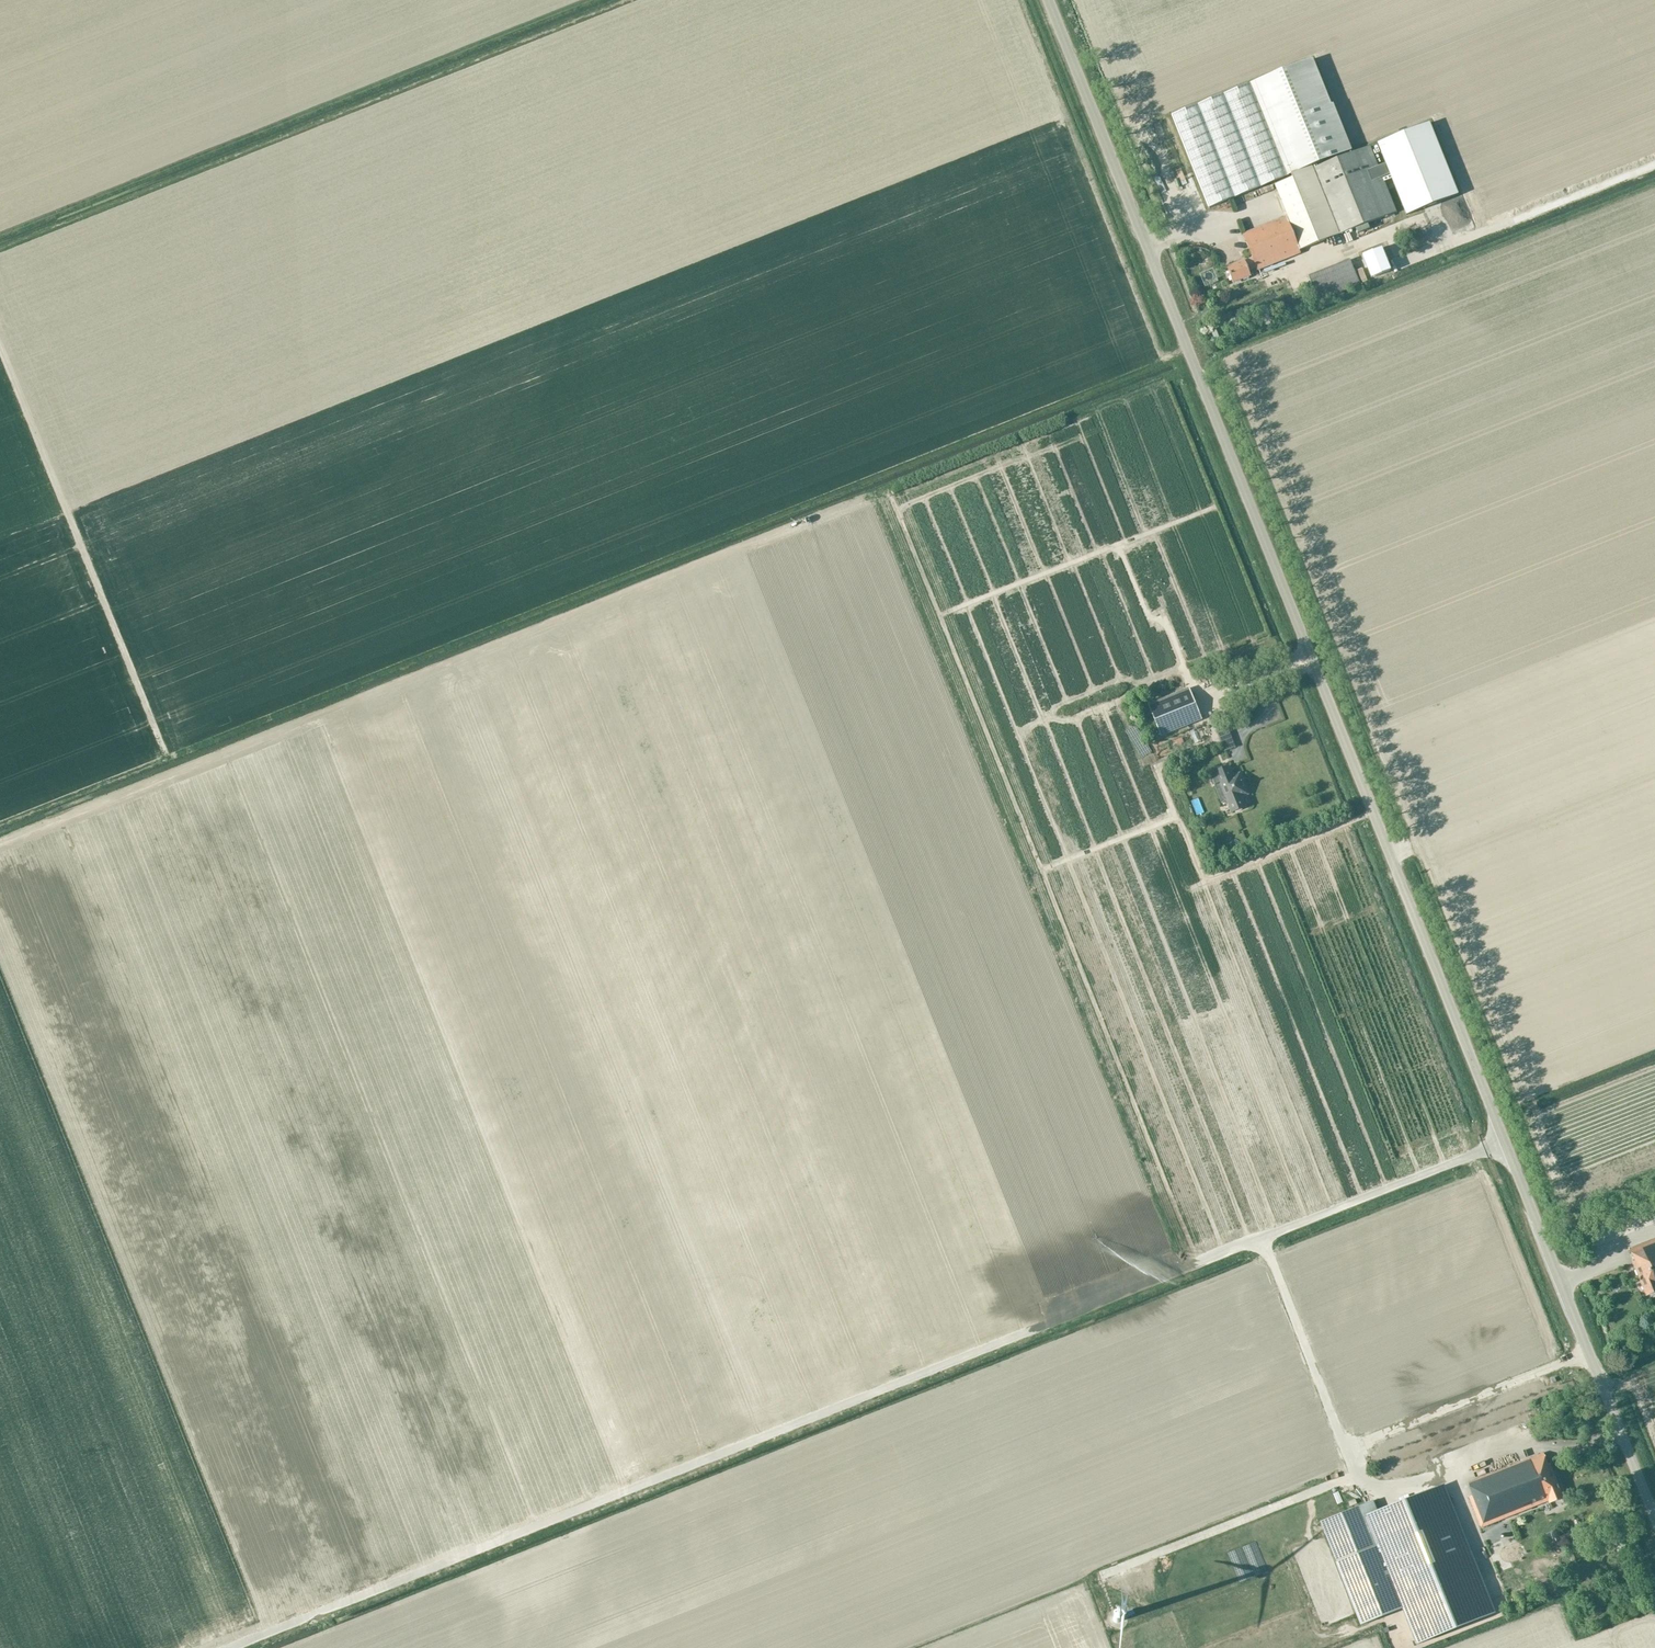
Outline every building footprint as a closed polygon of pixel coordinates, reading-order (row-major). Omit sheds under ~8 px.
[(1350,152),(1331,104),(1313,59),(1172,116),(1209,208),(1292,175),(1294,179),(1276,186),(1289,217),(1287,217),(1287,216),(1244,233),(1253,257),(1245,260),(1227,267),(1233,282),(1251,275),(1250,271),(1257,268),(1258,271),(1302,253),(1301,251),(1341,234),(1397,212),(1385,181),(1379,167),(1371,146),(1315,168),(1314,166),(1350,152)] [(1429,123),(1378,144),(1386,164),(1379,167),(1385,181),(1392,179),(1407,215),(1458,195),(1429,123)] [(1166,205),(1172,203),(1168,190),(1162,192),(1166,205)] [(1203,245),(1205,239),(1189,235),(1188,242),(1203,245)] [(1416,244),(1418,254),(1434,250),(1432,241),(1416,244)] [(1382,247),(1362,255),(1372,278),(1391,270),(1382,247)] [(1349,260),(1308,276),(1319,302),(1360,285),(1349,260)] [(1202,719),(1189,688),(1148,705),(1161,736),(1202,719)] [(1228,767),(1211,773),(1215,784),(1220,782),(1232,812),(1244,807),(1240,797),(1247,794),(1239,774),(1232,777),(1228,767)] [(1647,1296),(1654,1293),(1654,1239),(1632,1248),(1633,1252),(1632,1253),(1635,1261),(1634,1262),(1647,1296)] [(1635,1328),(1646,1324),(1643,1316),(1632,1320),(1635,1328)] [(1654,1341),(1654,1340),(1652,1333),(1645,1335),(1649,1344),(1654,1341)] [(1551,1463),(1549,1464),(1546,1456),(1545,1456),(1543,1453),(1468,1482),(1473,1495),(1469,1497),(1482,1527),(1549,1501),(1550,1503),(1565,1497),(1551,1463)] [(1565,1470),(1565,1480),(1576,1480),(1577,1471),(1565,1470)] [(1373,1501),(1320,1522),(1344,1583),(1361,1625),(1402,1609),(1417,1644),(1494,1613),(1487,1596),(1455,1515),(1439,1522),(1426,1491),(1377,1511),(1373,1501)] [(1485,1537),(1476,1540),(1480,1553),(1488,1550),(1486,1543),(1507,1535),(1504,1528),(1496,1531),(1493,1525),(1483,1529),(1485,1537)]
